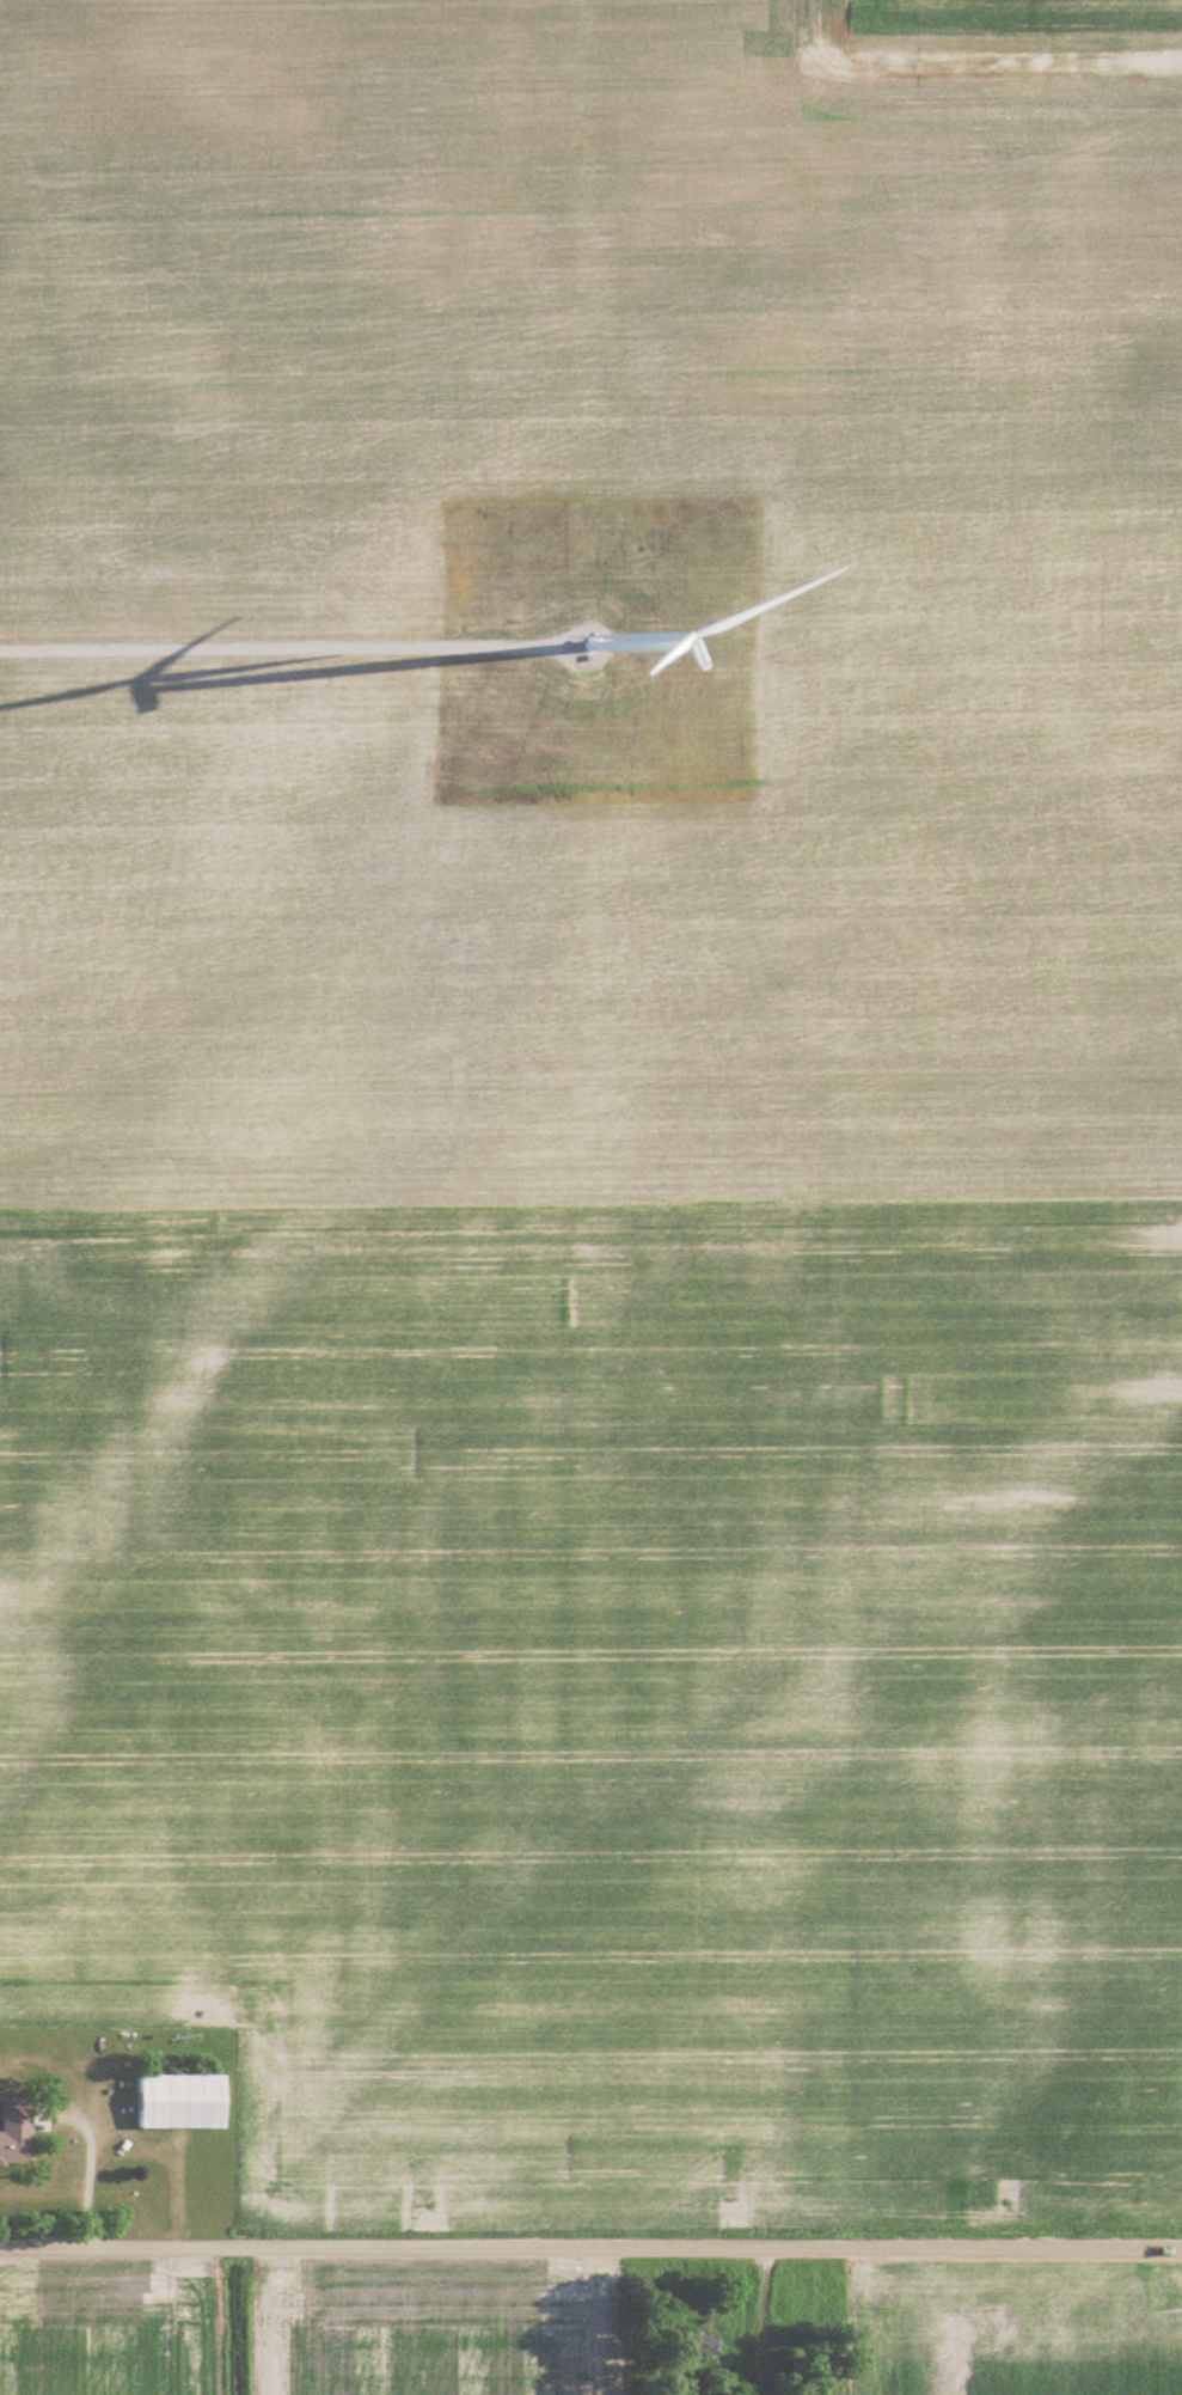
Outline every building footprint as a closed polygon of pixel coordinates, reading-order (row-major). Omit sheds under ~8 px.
[(137,2128),(230,2128),(230,2075),(137,2075),(137,2128)] [(34,2165),(35,2098),(4,2098),(3,2143),(0,2143),(0,2164),(34,2165)]
